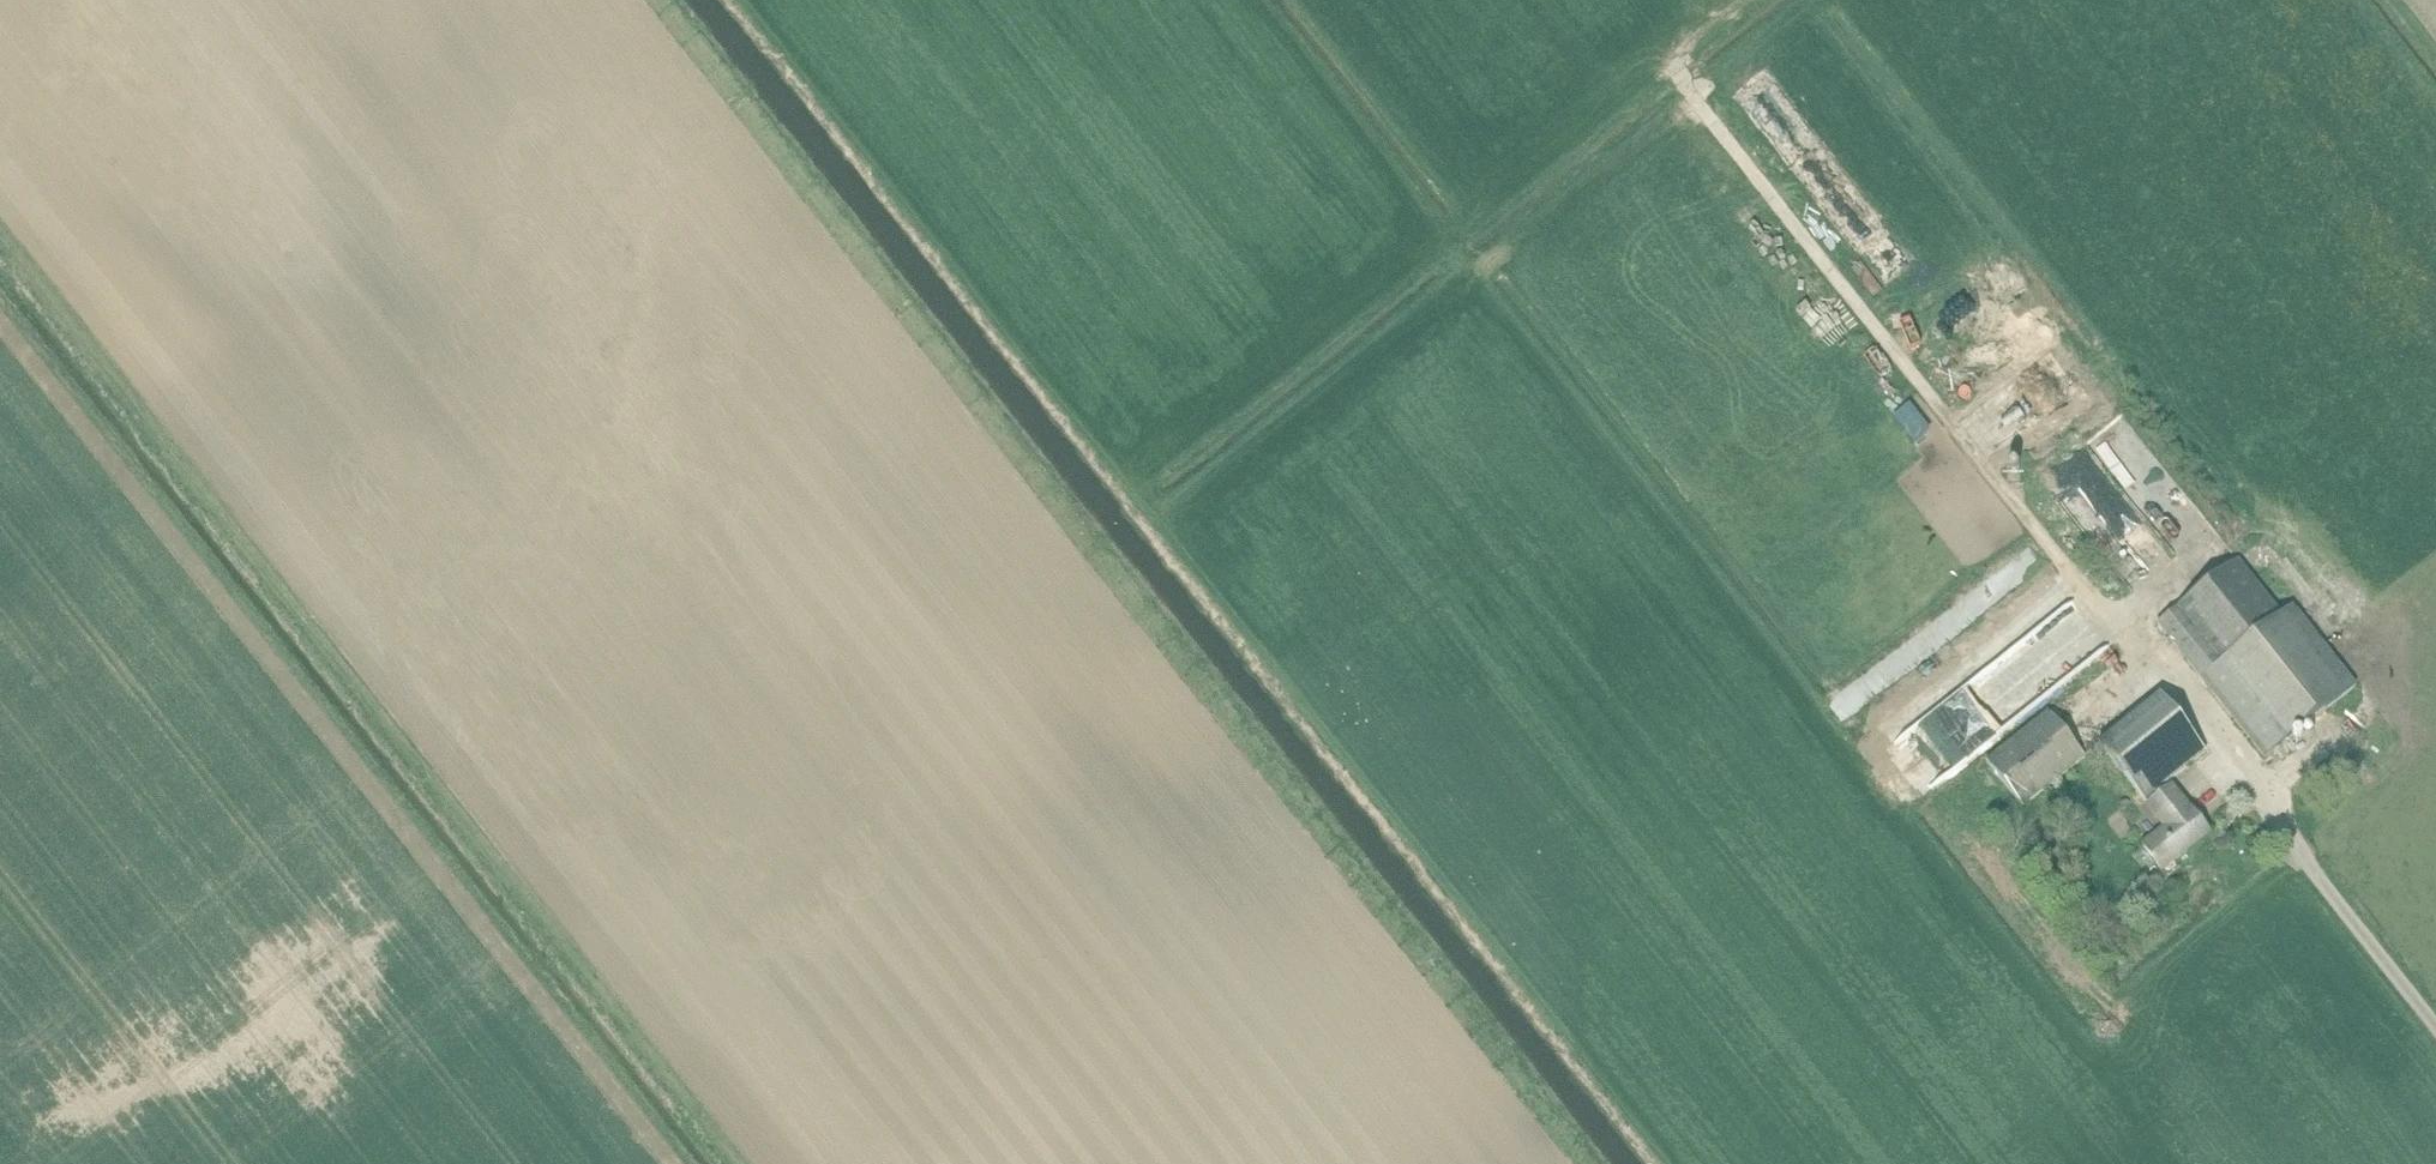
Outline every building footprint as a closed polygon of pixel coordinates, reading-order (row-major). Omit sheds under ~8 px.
[(2280,618),(2244,572),(2236,561),(2181,606),(2158,624),(2266,758),(2347,694),(2358,686),(2295,607),(2280,618)] [(2161,697),(2100,746),(2145,802),(2206,753),(2161,697)] [(2023,807),(2085,758),(2049,713),(1987,762),(2023,807)] [(2163,870),(2209,834),(2172,788),(2148,806),(2166,829),(2144,847),(2163,870)]
